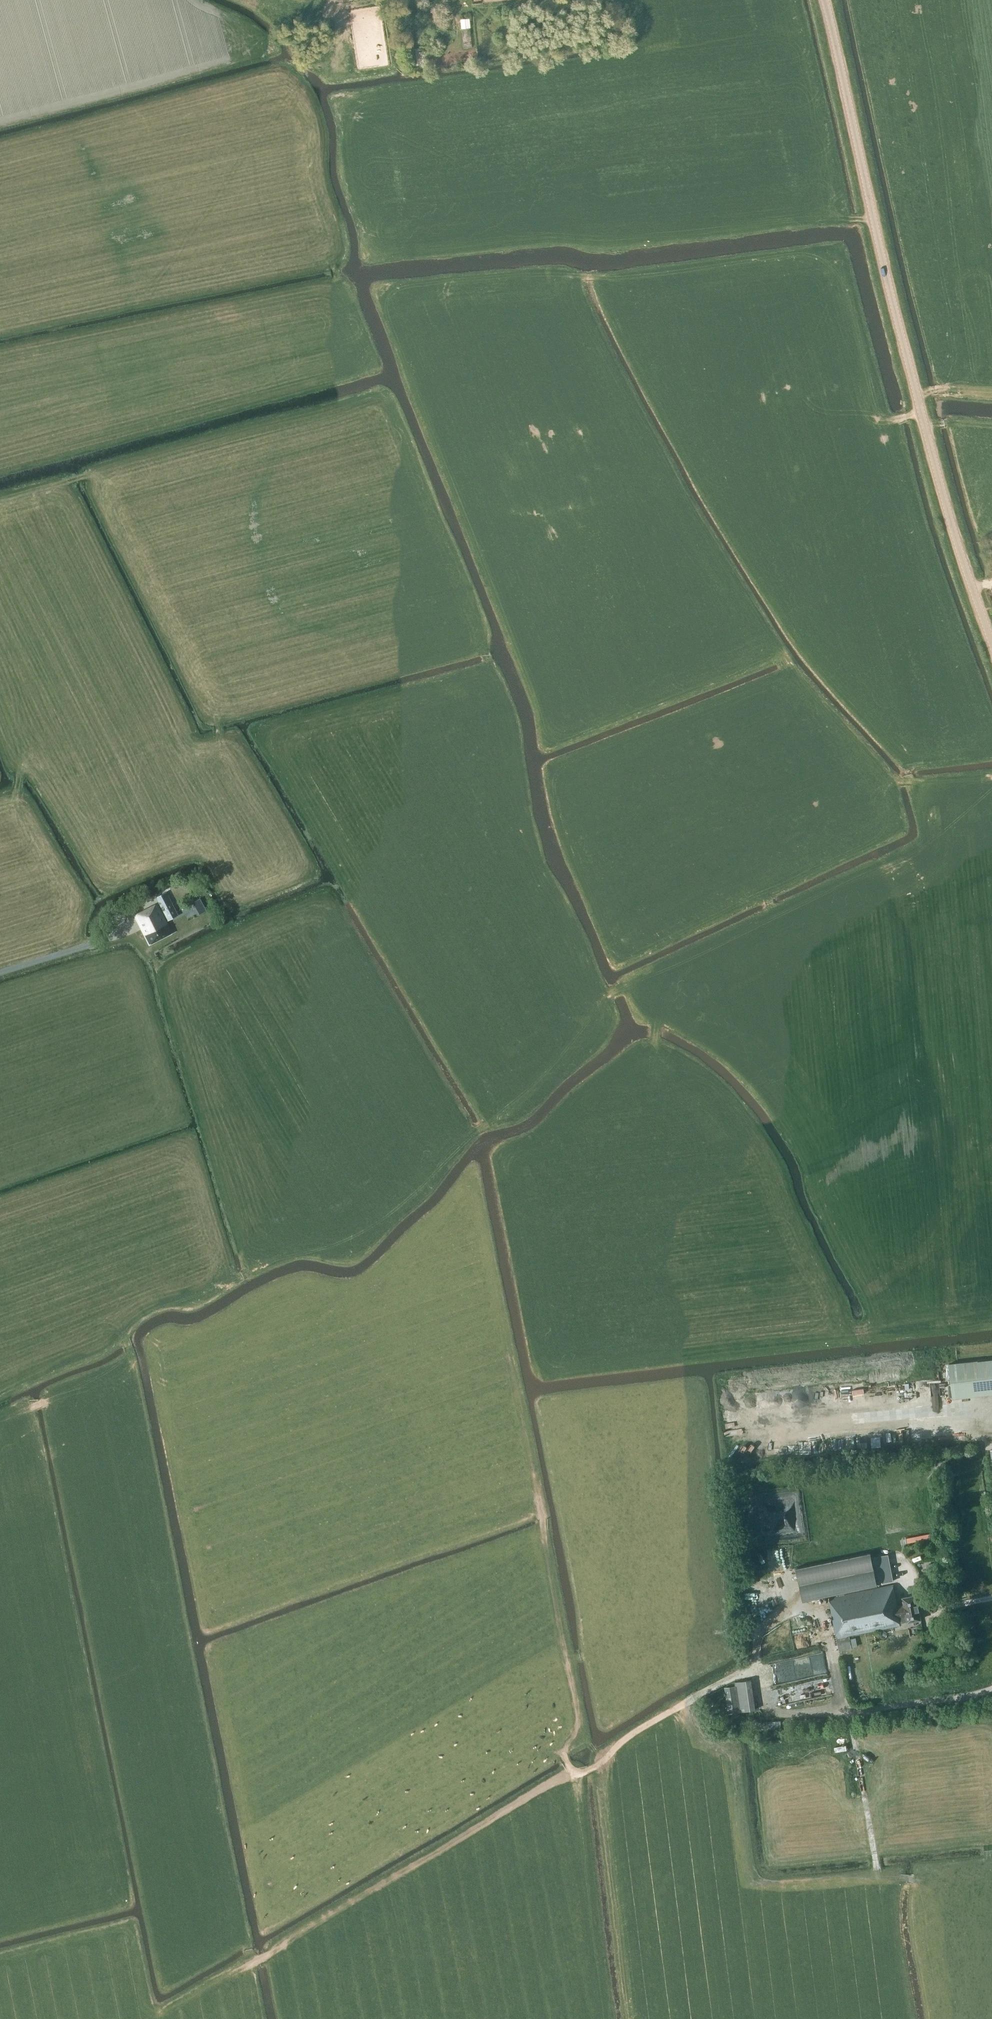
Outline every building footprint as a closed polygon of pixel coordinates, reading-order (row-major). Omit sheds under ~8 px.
[(469,18),(460,19),(461,29),(470,28),(469,18)] [(178,915),(169,896),(167,892),(166,891),(156,897),(159,903),(157,904),(135,915),(149,944),(172,933),(166,921),(178,915)] [(200,898),(194,902),(197,907),(203,904),(200,898)] [(991,1389),(991,1354),(950,1357),(953,1392),(991,1389)] [(904,1604),(897,1605),(893,1585),(844,1594),(844,1591),(877,1584),(870,1552),(797,1567),(803,1599),(828,1594),(829,1597),(839,1649),(858,1645),(856,1637),(850,1638),(849,1635),(900,1624),(900,1623),(921,1619),(916,1594),(902,1597),(904,1604)] [(880,1568),(890,1566),(888,1554),(878,1556),(880,1568)] [(928,1572),(938,1570),(937,1562),(926,1564),(928,1572)] [(728,1713),(740,1711),(756,1709),(751,1679),(736,1681),(736,1685),(725,1686),(728,1713)]
